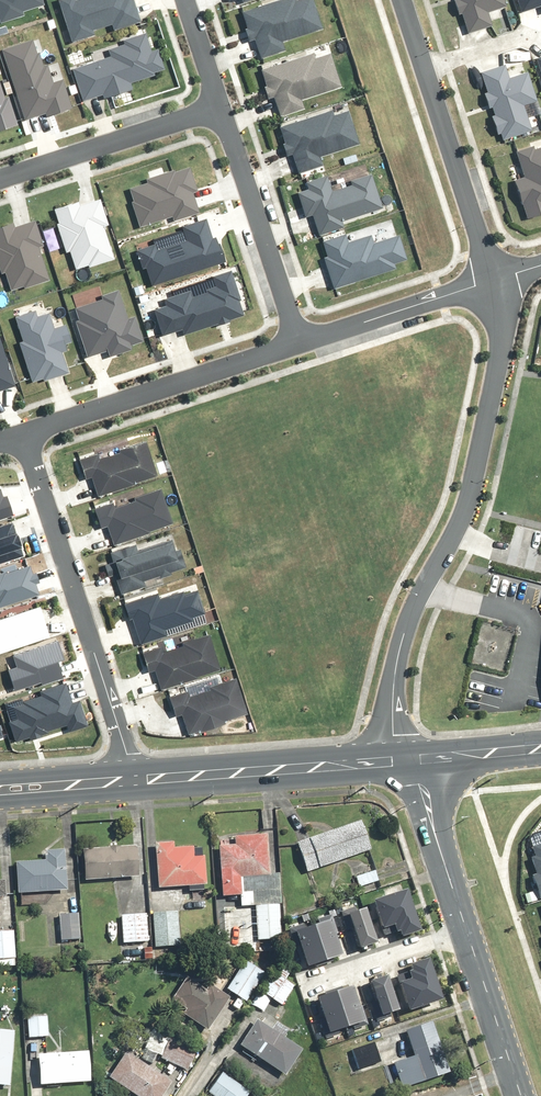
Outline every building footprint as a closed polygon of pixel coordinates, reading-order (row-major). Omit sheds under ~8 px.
[(21,15),(20,10),(41,4),(40,0),(0,0),(0,22),(21,15)] [(453,21),(456,20),(462,38),(489,30),(485,16),(503,11),(500,0),(446,0),(453,21)] [(36,38),(2,47),(22,120),(42,114),(43,119),(70,112),(61,78),(49,82),(36,38)] [(473,73),(480,94),(477,95),(485,120),(474,123),(481,144),(495,139),(497,145),(530,133),(522,109),(537,103),(526,72),(505,79),(500,64),(473,73)] [(0,78),(0,134),(16,129),(0,78)] [(508,154),(516,180),(507,183),(520,225),(540,218),(540,149),(531,152),(530,147),(508,154)] [(145,179),(146,183),(127,190),(131,201),(128,202),(136,226),(169,215),(171,221),(196,212),(188,190),(194,188),(188,169),(170,175),(168,171),(145,179)] [(67,250),(72,269),(86,265),(87,267),(112,259),(102,227),(105,226),(97,200),(79,205),(77,201),(51,209),(55,222),(53,223),(62,252),(67,250)] [(142,268),(148,285),(220,261),(212,238),(209,239),(203,220),(179,227),(183,241),(153,251),(150,244),(132,250),(138,270),(142,268)] [(8,289),(23,285),(23,287),(48,279),(39,250),(42,249),(34,222),(14,228),(12,221),(0,225),(0,273),(2,272),(8,289)] [(178,328),(181,335),(241,316),(226,269),(209,275),(212,285),(203,288),(205,293),(190,298),(188,290),(161,299),(163,306),(151,310),(159,334),(178,328)] [(98,524),(106,521),(112,540),(170,523),(161,491),(135,499),(136,502),(110,509),(109,504),(94,508),(98,524)] [(108,550),(120,593),(143,586),(142,582),(183,569),(172,535),(136,545),(135,542),(108,550)] [(156,592),(117,605),(124,626),(129,624),(136,647),(168,636),(165,629),(206,615),(196,585),(158,598),(156,592)] [(168,692),(175,714),(179,712),(186,732),(226,720),(224,717),(247,710),(236,672),(206,681),(207,685),(189,691),(188,687),(168,692)] [(11,742),(27,736),(28,739),(43,735),(42,732),(63,725),(66,733),(85,727),(76,701),(68,704),(62,683),(38,691),(39,696),(22,702),(22,704),(11,708),(15,719),(5,722),(11,742)] [(357,821),(294,841),(304,871),(367,850),(357,821)] [(232,843),(215,845),(219,897),(239,895),(238,877),(267,875),(264,832),(231,835),(232,843)] [(538,896),(540,895),(540,839),(531,842),(533,851),(528,852),(534,871),(530,872),(538,896)] [(170,841),(151,842),(155,887),(202,883),(200,856),(190,857),(189,845),(171,847),(170,841)] [(78,849),(80,879),(135,875),(132,844),(78,849)] [(42,859),(13,861),(15,892),(65,888),(62,848),(41,850),(42,859)] [(373,870),(353,877),(357,887),(377,880),(373,870)] [(406,885),(370,897),(380,927),(394,922),(398,934),(419,927),(406,885)] [(358,947),(375,942),(363,905),(346,910),(358,947)] [(177,911),(151,912),(152,946),(178,945),(177,911)] [(77,913),(57,914),(58,940),(78,940),(77,913)] [(144,913),(119,914),(120,943),(145,942),(144,913)] [(293,929),(305,965),(341,953),(329,917),(293,929)] [(0,929),(0,968),(14,967),(12,929),(0,929)] [(395,978),(405,1009),(441,997),(427,955),(406,962),(410,974),(395,978)] [(246,1003),(252,993),(246,989),(258,970),(243,960),(224,990),(246,1003)] [(278,966),(260,992),(254,1001),(263,1007),(268,998),(279,1006),(293,986),(285,980),(289,974),(278,966)] [(205,1030),(227,997),(187,971),(168,1000),(182,1009),(179,1014),(205,1030)] [(381,1015),(398,1009),(386,973),(369,979),(381,1015)] [(350,983),(315,995),(327,1031),(362,1019),(350,983)] [(45,1017),(26,1017),(26,1037),(45,1037),(45,1017)] [(254,1018),(236,1045),(281,1075),(299,1048),(283,1038),(288,1030),(274,1020),(268,1028),(254,1018)] [(447,1072),(430,1021),(402,1030),(411,1055),(391,1062),(400,1089),(447,1072)] [(0,1030),(0,1085),(7,1085),(12,1031),(0,1030)] [(149,1052),(160,1056),(159,1059),(185,1070),(194,1049),(167,1039),(165,1044),(154,1039),(149,1052)] [(374,1042),(350,1050),(356,1069),(380,1061),(374,1042)] [(105,1076),(134,1095),(160,1095),(171,1080),(124,1049),(105,1076)] [(35,1054),(36,1084),(87,1081),(85,1051),(35,1054)] [(203,1090),(211,1095),(245,1095),(249,1092),(218,1069),(203,1090)]
